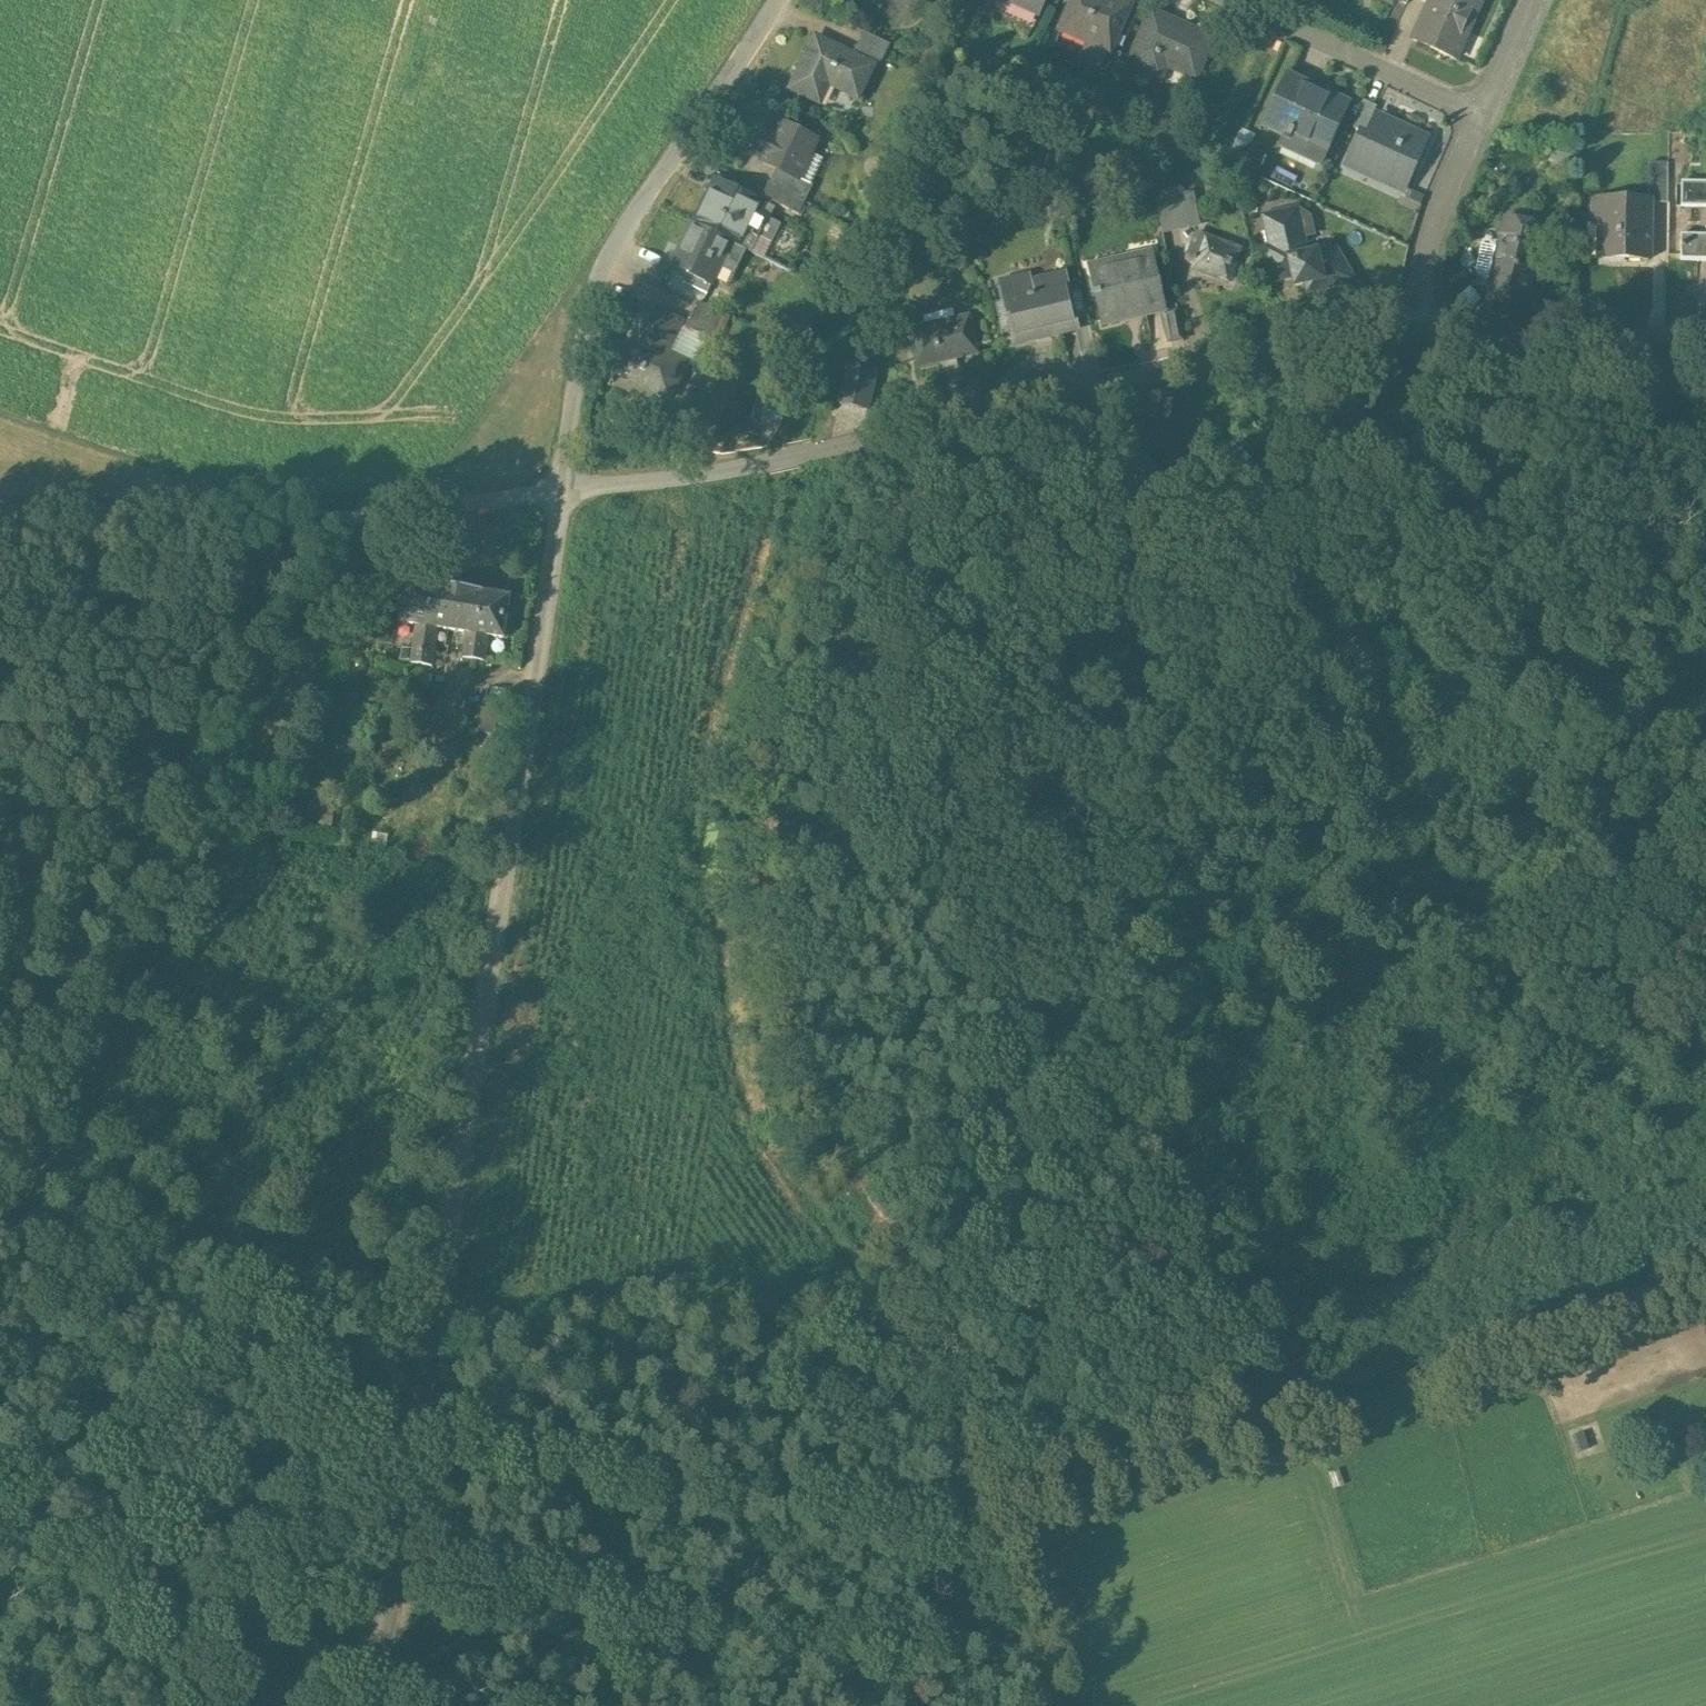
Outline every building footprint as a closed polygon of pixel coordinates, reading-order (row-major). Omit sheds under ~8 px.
[(991,11),(996,0),(968,0),(991,11)] [(1039,15),(1046,0),(1005,0),(1039,15)] [(1123,0),(1074,0),(1062,29),(1109,50),(1130,3),(1123,0)] [(1430,4),(1415,40),(1453,57),(1464,31),(1467,32),(1481,0),(1480,0),(1432,0),(1430,4)] [(1153,15),(1130,66),(1158,78),(1164,64),(1194,77),(1210,40),(1153,15)] [(890,44),(864,32),(855,50),(882,63),(890,44)] [(816,38),(792,88),(818,100),(827,82),(858,97),(873,66),(816,38)] [(1347,104),(1314,88),(1312,93),(1287,82),(1267,125),(1287,135),(1284,142),(1289,145),(1295,131),(1309,137),(1306,144),(1322,152),(1316,164),(1319,165),(1347,104)] [(1363,101),(1351,126),(1364,132),(1376,106),(1363,101)] [(1425,138),(1377,117),(1367,139),(1361,136),(1350,160),(1385,175),(1383,182),(1402,190),(1425,138)] [(816,140),(782,124),(773,142),(768,139),(762,151),(768,154),(764,162),(777,169),(798,179),(799,178),(816,140)] [(1668,164),(1648,163),(1648,202),(1649,202),(1649,203),(1667,203),(1668,164)] [(798,179),(777,169),(769,185),(805,202),(813,185),(799,178),(798,179)] [(762,201),(718,179),(696,224),(746,249),(751,251),(759,235),(771,241),(779,225),(767,219),(767,218),(756,213),(762,201)] [(1680,183),(1680,207),(1705,207),(1705,183),(1680,183)] [(769,185),(768,184),(763,196),(799,214),(805,202),(769,185)] [(1648,202),(1594,201),(1594,223),(1600,223),(1600,259),(1648,260),(1649,203),(1649,202),(1648,202)] [(1296,211),(1280,214),(1284,229),(1268,232),(1272,248),(1266,249),(1273,280),(1293,276),(1295,285),(1306,283),(1308,291),(1322,288),(1320,280),(1322,280),(1316,255),(1316,253),(1306,256),(1302,235),(1311,233),(1308,218),(1296,211)] [(1542,227),(1505,219),(1500,243),(1491,241),(1487,240),(1481,244),(1475,269),(1479,275),(1492,278),(1487,300),(1524,307),(1542,227)] [(696,224),(692,222),(674,260),(690,268),(702,274),(703,272),(715,278),(714,279),(728,286),(746,249),(696,224)] [(1680,234),(1680,260),(1705,261),(1705,235),(1680,234)] [(1233,246),(1201,235),(1198,243),(1204,245),(1195,269),(1231,282),(1243,250),(1235,247),(1236,244),(1234,243),(1233,246)] [(1352,280),(1335,250),(1334,251),(1316,255),(1322,280),(1320,280),(1322,288),(1353,281),(1353,280),(1352,280)] [(835,255),(827,270),(837,276),(845,260),(835,255)] [(1130,258),(1098,266),(1100,276),(1093,278),(1097,293),(1090,295),(1091,299),(1096,298),(1102,325),(1125,320),(1123,310),(1140,307),(1140,310),(1161,305),(1151,259),(1132,263),(1130,258)] [(702,274),(690,268),(683,282),(707,293),(714,279),(715,278),(703,272),(702,274)] [(1066,282),(1045,287),(1047,295),(1035,298),(1034,295),(1031,296),(1027,277),(1001,283),(1014,341),(1048,333),(1049,336),(1077,330),(1066,282)] [(725,314),(697,301),(685,327),(712,340),(725,314)] [(681,323),(645,305),(612,371),(670,399),(688,362),(666,352),(681,323)] [(926,327),(911,331),(919,366),(976,353),(968,317),(955,320),(953,310),(923,317),(926,327)] [(862,376),(849,377),(850,403),(863,403),(862,376)] [(432,585),(406,581),(400,622),(416,625),(427,626),(433,585),(432,584),(432,585)] [(459,589),(433,585),(427,626),(438,628),(452,630),(459,589)] [(484,592),(459,589),(452,630),(467,632),(477,634),(484,592)] [(510,597),(485,593),(484,592),(477,634),(488,636),(504,638),(510,597)] [(427,626),(416,625),(414,638),(425,640),(427,626)] [(438,628),(427,626),(425,640),(436,641),(438,628)] [(477,634),(467,632),(465,643),(463,658),(474,659),(477,634)] [(488,636),(477,634),(474,659),(484,661),(486,650),(488,636)] [(425,640),(414,638),(413,650),(423,652),(425,640)] [(436,641),(425,640),(423,652),(434,653),(436,641)] [(423,652),(413,650),(411,663),(421,665),(423,652)] [(434,653),(423,652),(421,665),(432,666),(434,653)] [(394,693),(379,691),(377,704),(394,706),(396,693),(394,693)] [(499,707),(484,704),(479,732),(494,735),(499,707)] [(356,736),(343,738),(344,753),(358,751),(356,736)]
